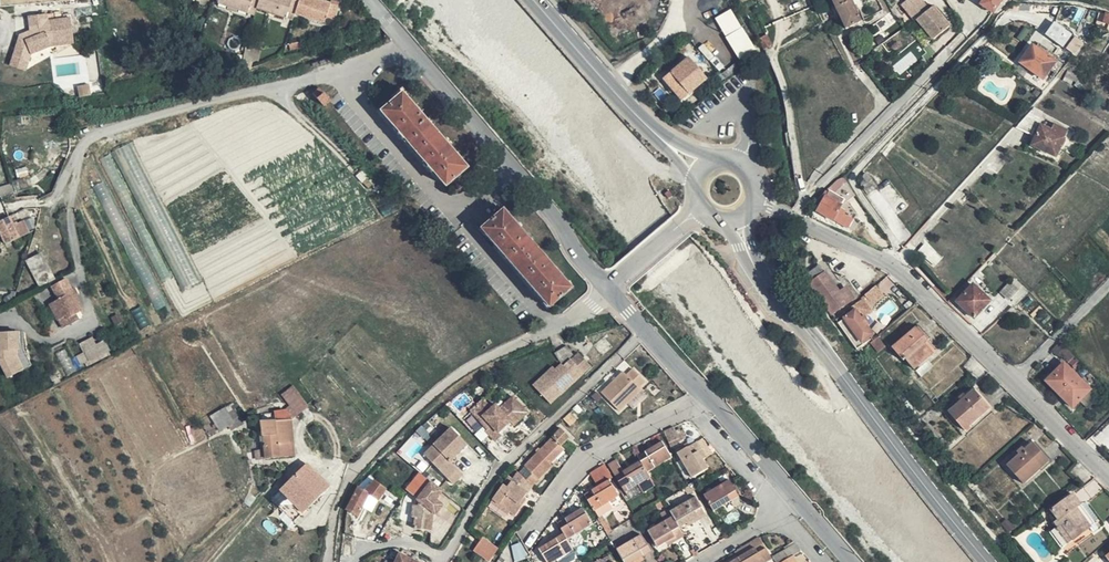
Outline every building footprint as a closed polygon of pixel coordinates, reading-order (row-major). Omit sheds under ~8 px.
[(321,0),(218,0),(218,1),(253,12),(255,6),(292,18),(294,12),(330,24),(336,5),(321,0)] [(852,0),(833,0),(836,6),(847,30),(862,22),(852,0)] [(900,7),(913,18),(926,2),(923,0),(906,0),(900,7)] [(996,15),(1000,11),(1012,3),(1008,0),(986,0),(982,5),(996,15)] [(1030,5),(1017,4),(1017,8),(1020,8),(1020,13),(1030,14),(1030,5)] [(949,25),(932,7),(917,19),(936,38),(949,25)] [(1084,11),(1074,9),(1073,17),(1083,19),(1084,11)] [(51,41),(74,37),(71,16),(47,20),(46,13),(28,16),(31,32),(21,31),(13,52),(28,57),(31,48),(52,44),(51,41)] [(1039,29),(1044,33),(1051,22),(1046,19),(1039,29)] [(1046,36),(1075,56),(1077,54),(1084,45),(1086,42),(1077,36),(1076,37),(1055,22),(1046,36)] [(758,39),(764,49),(772,45),(767,35),(758,39)] [(876,39),(881,45),(886,41),(881,35),(876,39)] [(303,46),(302,40),(288,43),(290,49),(303,46)] [(240,54),(249,69),(254,51),(242,47),(240,54)] [(989,52),(982,47),(972,58),(979,63),(989,52)] [(1059,60),(1046,50),(1045,52),(1040,48),(1038,50),(1033,47),(1020,63),(1043,80),(1059,60)] [(28,57),(13,52),(11,60),(25,65),(28,57)] [(249,69),(240,54),(237,63),(249,69)] [(724,78),(726,80),(747,61),(743,56),(722,75),(724,78)] [(706,78),(688,57),(664,78),(682,99),(706,78)] [(1068,71),(1065,78),(1077,82),(1079,76),(1068,71)] [(722,75),(719,72),(714,77),(718,83),(724,78),(722,75)] [(88,85),(78,87),(80,97),(90,95),(88,85)] [(330,101),(319,88),(313,93),(324,106),(330,101)] [(464,167),(401,93),(381,110),(445,185),(464,167)] [(1035,108),(1031,112),(1041,117),(1044,112),(1035,108)] [(1041,117),(1031,112),(1017,128),(1032,135),(1041,117)] [(1055,157),(1068,132),(1056,125),(1053,131),(1043,127),(1033,146),(1055,157)] [(113,153),(183,289),(201,280),(131,143),(113,153)] [(171,277),(109,155),(100,159),(162,281),(171,277)] [(863,177),(861,187),(867,193),(876,187),(877,186),(868,174),(863,177)] [(831,192),(819,212),(849,230),(858,215),(848,203),(831,192)] [(568,288),(501,211),(480,228),(547,306),(568,288)] [(2,239),(4,244),(20,238),(14,226),(11,218),(0,222),(0,235),(2,239)] [(14,226),(20,238),(29,233),(24,222),(14,226)] [(920,252),(934,264),(940,257),(925,246),(920,252)] [(25,260),(39,284),(48,280),(53,278),(39,252),(25,260)] [(820,267),(806,277),(833,314),(854,299),(847,290),(840,294),(820,267)] [(880,285),(886,291),(896,283),(890,276),(880,285)] [(73,315),(76,314),(81,311),(73,296),(71,290),(65,279),(59,282),(72,296),(68,299),(74,305),(68,310),(73,315)] [(51,286),(57,298),(68,310),(74,305),(68,299),(72,296),(59,282),(51,286)] [(1012,282),(1002,293),(1009,300),(1013,295),(1019,289),(1012,282)] [(990,302),(973,286),(957,303),(974,319),(990,302)] [(48,302),(56,320),(65,316),(67,319),(73,315),(68,310),(57,298),(48,302)] [(869,306),(863,298),(858,303),(863,310),(869,306)] [(998,315),(1001,318),(1013,308),(1010,304),(998,315)] [(132,312),(141,329),(150,325),(140,307),(132,312)] [(1013,308),(1001,318),(1004,322),(1016,310),(1013,308)] [(861,318),(856,311),(839,323),(857,349),(872,338),(870,336),(873,334),(867,327),(870,325),(864,316),(861,318)] [(60,327),(77,319),(73,315),(67,319),(65,316),(56,320),(60,327)] [(917,328),(893,348),(904,360),(906,359),(915,370),(933,353),(925,344),(928,341),(917,328)] [(22,332),(0,333),(0,363),(8,377),(31,365),(23,349),(22,332)] [(78,343),(87,363),(111,353),(105,339),(97,343),(94,336),(78,343)] [(886,347),(879,338),(872,344),(879,353),(886,347)] [(1062,346),(1059,344),(1053,350),(1058,354),(1062,350),(1066,347),(1064,345),(1062,346)] [(561,365),(574,358),(566,345),(554,353),(561,365)] [(1074,355),(1066,347),(1062,350),(1070,359),(1074,355)] [(568,369),(584,359),(579,354),(564,368),(562,366),(556,371),(553,368),(534,386),(536,389),(559,375),(568,369)] [(559,375),(569,387),(591,366),(584,359),(568,369),(559,375)] [(1090,390),(1064,364),(1047,382),(1073,408),(1090,390)] [(638,387),(644,381),(632,369),(626,375),(623,372),(601,394),(618,411),(640,390),(638,387)] [(561,395),(569,387),(559,375),(536,389),(548,402),(559,392),(561,395)] [(291,408),(286,412),(291,419),(305,408),(291,389),(282,396),(291,408)] [(990,409),(974,390),(949,412),(965,431),(990,409)] [(595,401),(598,398),(593,392),(590,396),(595,401)] [(503,411),(516,403),(512,398),(500,410),(495,404),(491,408),(484,401),(473,409),(485,423),(488,421),(503,411)] [(527,415),(516,403),(503,411),(488,421),(485,423),(489,428),(486,430),(497,441),(502,437),(499,432),(511,422),(514,426),(527,415)] [(232,404),(225,408),(233,422),(240,417),(232,404)] [(219,429),(228,424),(233,422),(225,408),(212,416),(219,429)] [(261,414),(262,422),(291,420),(291,419),(286,412),(261,414)] [(569,425),(575,420),(569,414),(564,419),(569,425)] [(291,420),(262,422),(265,458),(293,456),(291,420)] [(672,427),(663,431),(670,447),(678,443),(678,441),(684,438),(682,432),(681,432),(678,427),(677,428),(676,428),(673,430),(672,427)] [(449,461),(467,444),(451,428),(423,454),(440,471),(449,461)] [(518,472),(532,485),(551,466),(549,463),(563,449),(560,446),(568,437),(561,429),(518,472)] [(701,458),(693,444),(690,446),(687,442),(675,449),(692,477),(707,468),(701,458)] [(697,442),(693,444),(701,458),(705,456),(697,442)] [(661,443),(637,456),(640,461),(647,472),(670,457),(661,443)] [(1048,461),(1033,444),(1007,466),(1024,484),(1048,461)] [(643,492),(654,485),(647,472),(640,461),(622,472),(615,460),(608,465),(625,492),(638,484),(643,492)] [(456,469),(449,461),(440,471),(446,478),(456,469)] [(304,509),(327,488),(306,465),(283,486),(304,509)] [(590,474),(598,487),(608,481),(600,468),(590,474)] [(461,474),(456,469),(446,478),(451,483),(461,474)] [(523,498),(532,486),(532,485),(518,472),(517,471),(511,479),(506,486),(503,484),(490,501),(498,508),(500,504),(510,512),(514,515),(521,506),(519,504),(523,498)] [(408,510),(409,510),(417,500),(431,482),(420,472),(407,488),(417,497),(416,500),(413,500),(408,510)] [(385,489),(368,476),(358,485),(345,509),(358,517),(363,508),(370,496),(377,501),(385,489)] [(506,486),(511,479),(508,476),(503,484),(506,486)] [(713,511),(738,496),(729,480),(703,496),(713,511)] [(598,487),(583,495),(593,511),(595,510),(603,505),(617,497),(608,481),(598,487)] [(432,496),(439,488),(431,482),(417,500),(409,510),(411,510),(408,522),(422,528),(429,512),(431,512),(439,502),(432,496)] [(1081,505),(1074,495),(1053,510),(1059,521),(1055,524),(1058,527),(1050,533),(1062,548),(1091,528),(1077,508),(1081,505)] [(370,496),(363,508),(371,513),(377,501),(370,496)] [(671,518),(678,528),(693,520),(704,513),(694,498),(668,513),(671,518)] [(508,515),(510,512),(500,504),(498,508),(508,515)] [(603,505),(595,510),(600,518),(607,514),(603,505)] [(583,509),(557,523),(564,535),(566,539),(591,525),(583,509)] [(660,514),(664,522),(671,518),(668,513),(667,510),(660,514)] [(704,513),(693,520),(695,523),(706,516),(704,513)] [(675,540),(682,536),(678,528),(671,518),(664,522),(648,532),(658,547),(673,537),(675,540)] [(564,535),(539,549),(546,561),(552,561),(555,561),(573,551),(566,539),(564,535)] [(616,550),(623,561),(632,561),(641,557),(649,552),(639,536),(616,550)] [(761,543),(759,538),(732,553),(734,556),(735,559),(761,543)] [(497,549),(483,539),(475,549),(489,559),(497,549)] [(761,543),(735,559),(737,561),(766,561),(771,559),(761,543)] [(793,544),(773,556),(776,561),(780,561),(799,550),(793,544)] [(577,558),(573,551),(555,561),(556,561),(569,561),(577,558)]
